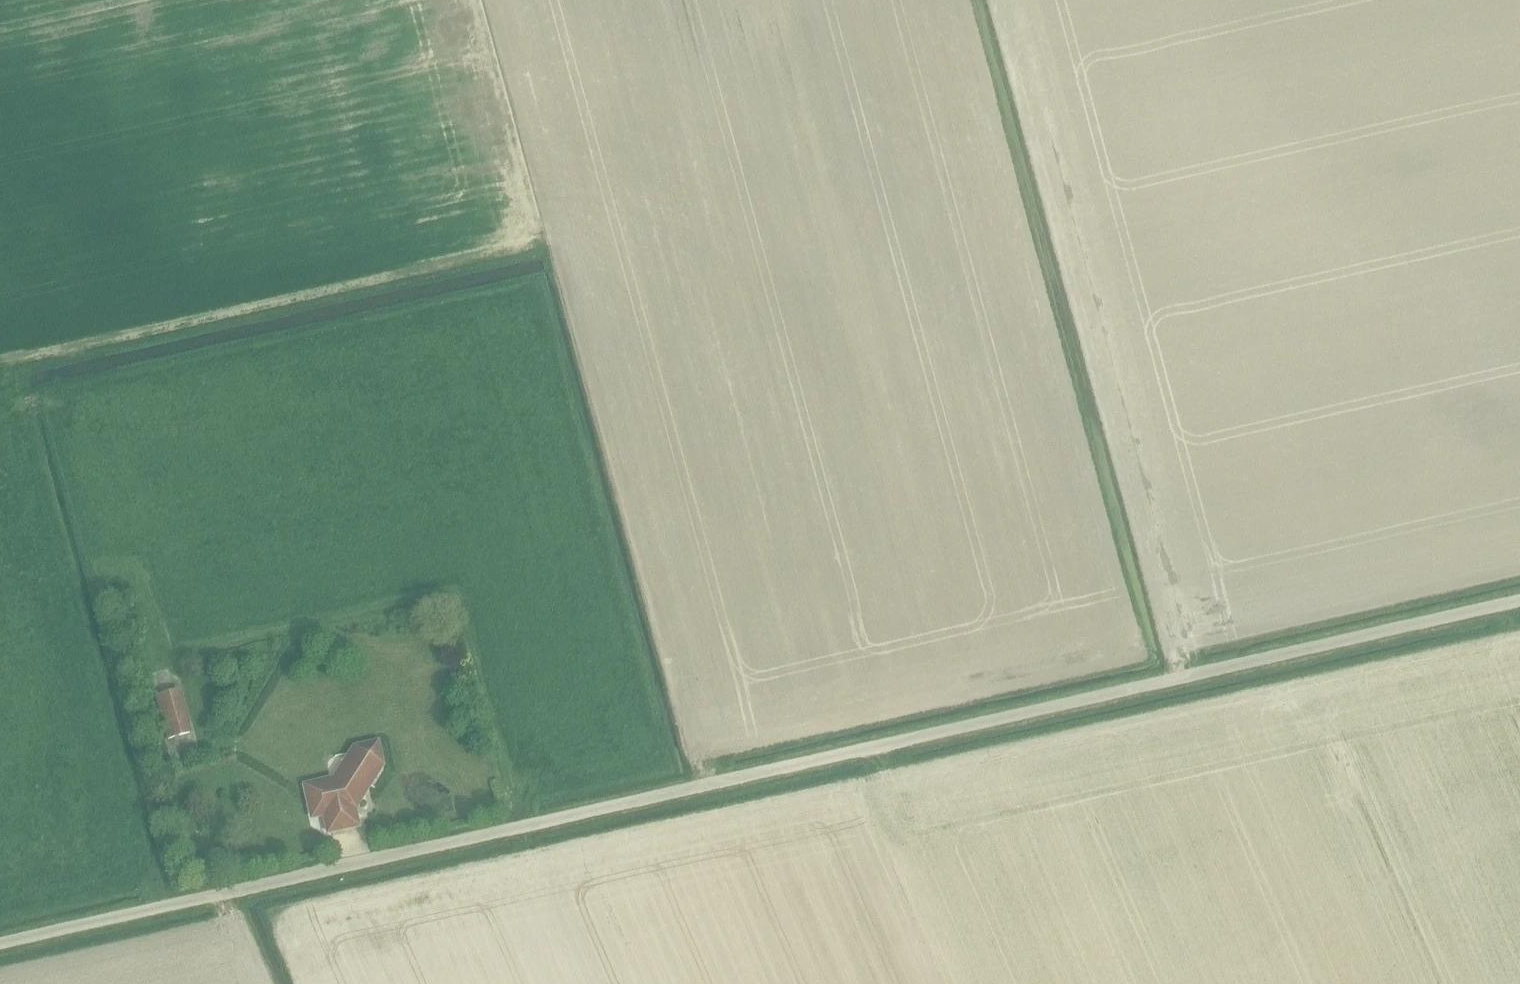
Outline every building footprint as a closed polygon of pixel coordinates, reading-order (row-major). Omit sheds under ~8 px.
[(189,732),(178,690),(158,695),(170,737),(189,732)] [(305,786),(308,798),(312,817),(325,815),(328,832),(357,826),(353,809),(364,793),(363,791),(361,790),(364,785),(369,784),(367,776),(375,774),(382,765),(378,748),(372,744),(355,748),(349,757),(351,770),(338,773),(334,780),(305,786)]
